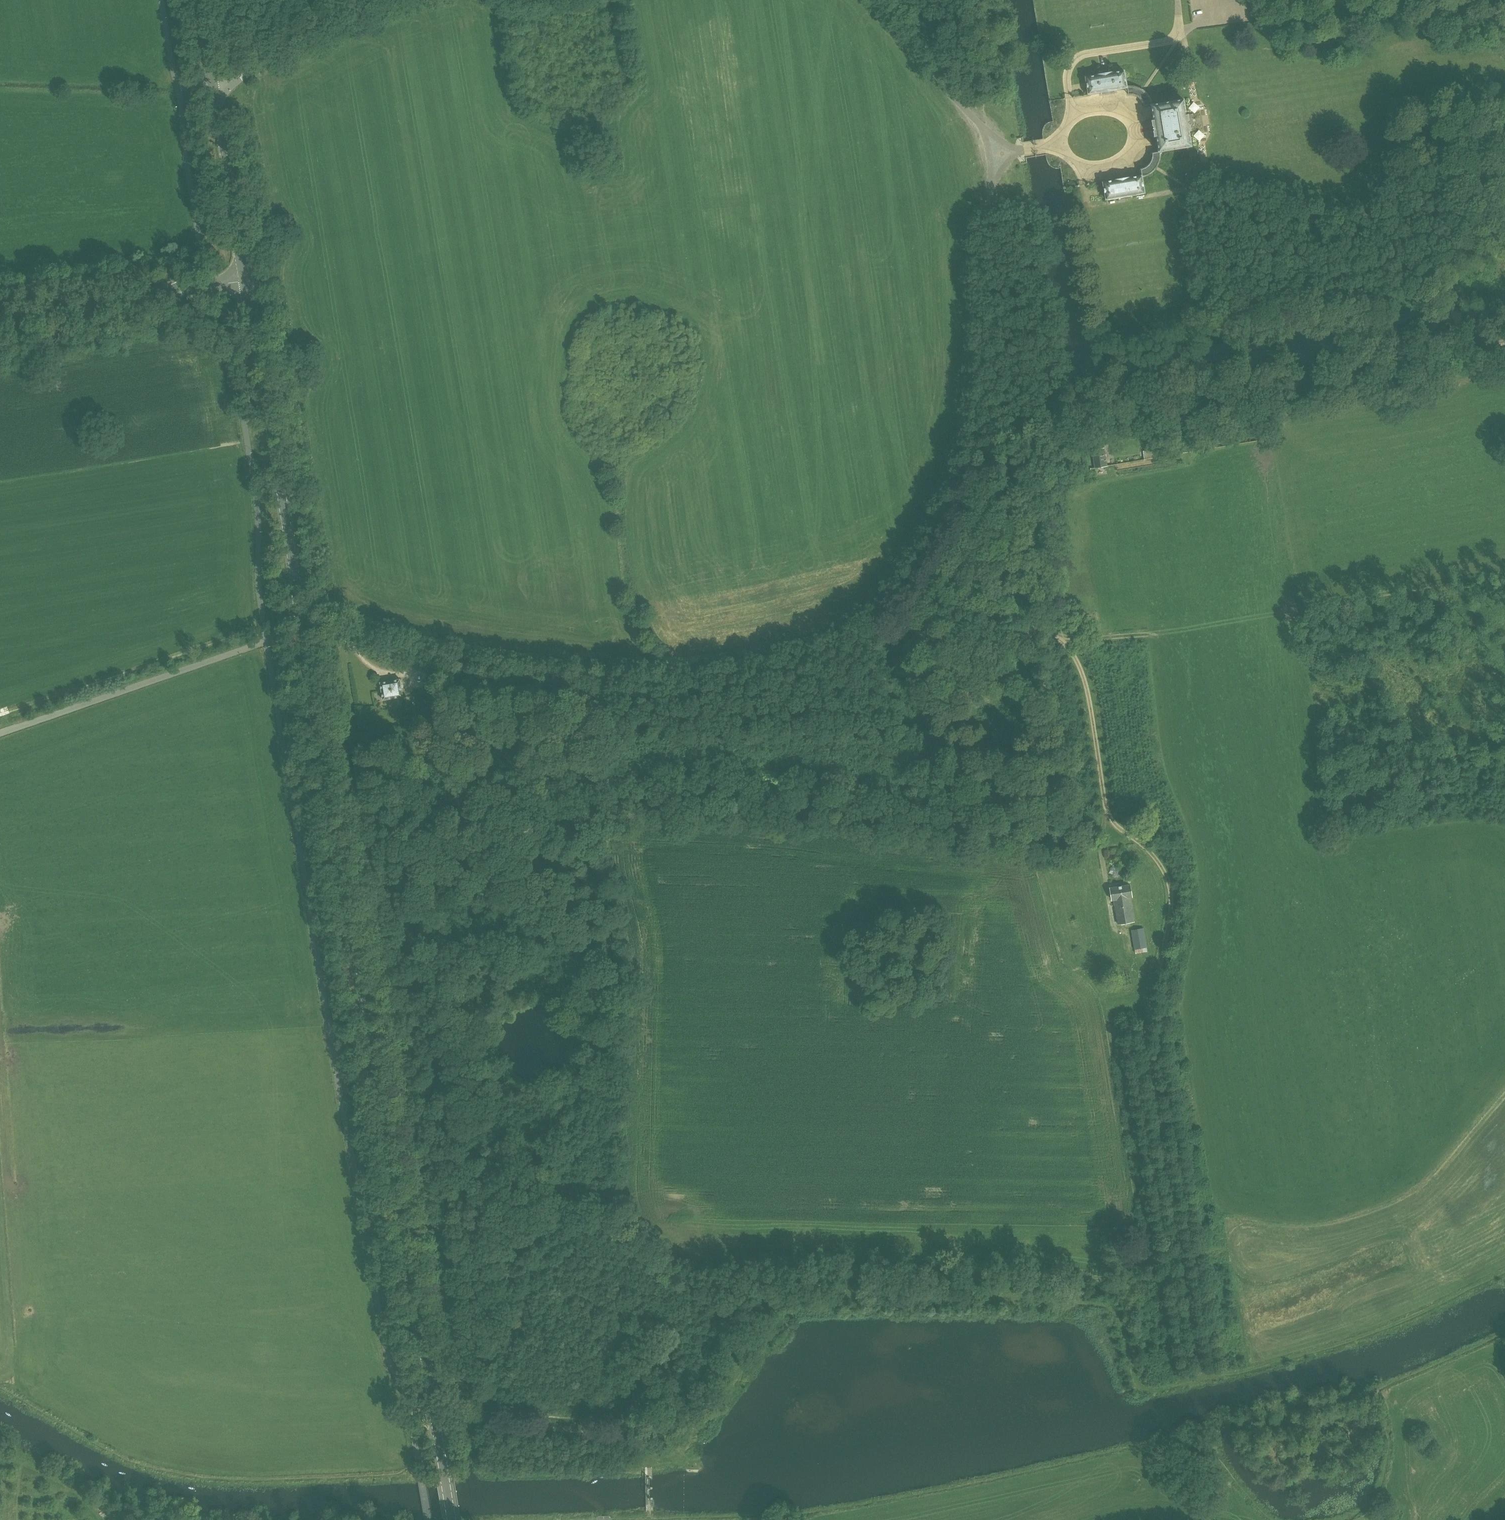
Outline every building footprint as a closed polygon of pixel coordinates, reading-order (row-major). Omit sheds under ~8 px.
[(1086,77),(1089,94),(1127,87),(1124,70),(1086,77)] [(1134,87),(1127,87),(1128,96),(1135,97),(1139,99),(1142,101),(1144,106),(1144,108),(1151,107),(1151,105),(1151,100),(1148,96),(1145,93),(1142,90),(1137,88),(1134,87)] [(1151,107),(1159,152),(1191,146),(1184,99),(1151,105),(1151,107)] [(1159,157),(1159,152),(1152,152),(1151,158),(1151,163),(1149,166),(1146,170),(1140,171),(1142,176),(1142,178),(1146,177),(1150,175),(1155,172),(1158,167),(1159,164),(1159,157)] [(1104,182),(1106,199),(1145,193),(1142,178),(1142,176),(1104,182)] [(1124,212),(1124,202),(1116,202),(1117,212),(1124,212)] [(1200,441),(1201,450),(1215,448),(1213,435),(1199,437),(1200,441)] [(1092,450),(1095,468),(1107,466),(1104,448),(1092,450)] [(380,682),(383,700),(403,696),(400,679),(380,682)] [(1113,899),(1118,923),(1134,921),(1130,896),(1132,896),(1130,884),(1110,887),(1112,899),(1113,899)] [(1131,929),(1134,949),(1147,946),(1144,928),(1131,929)]
